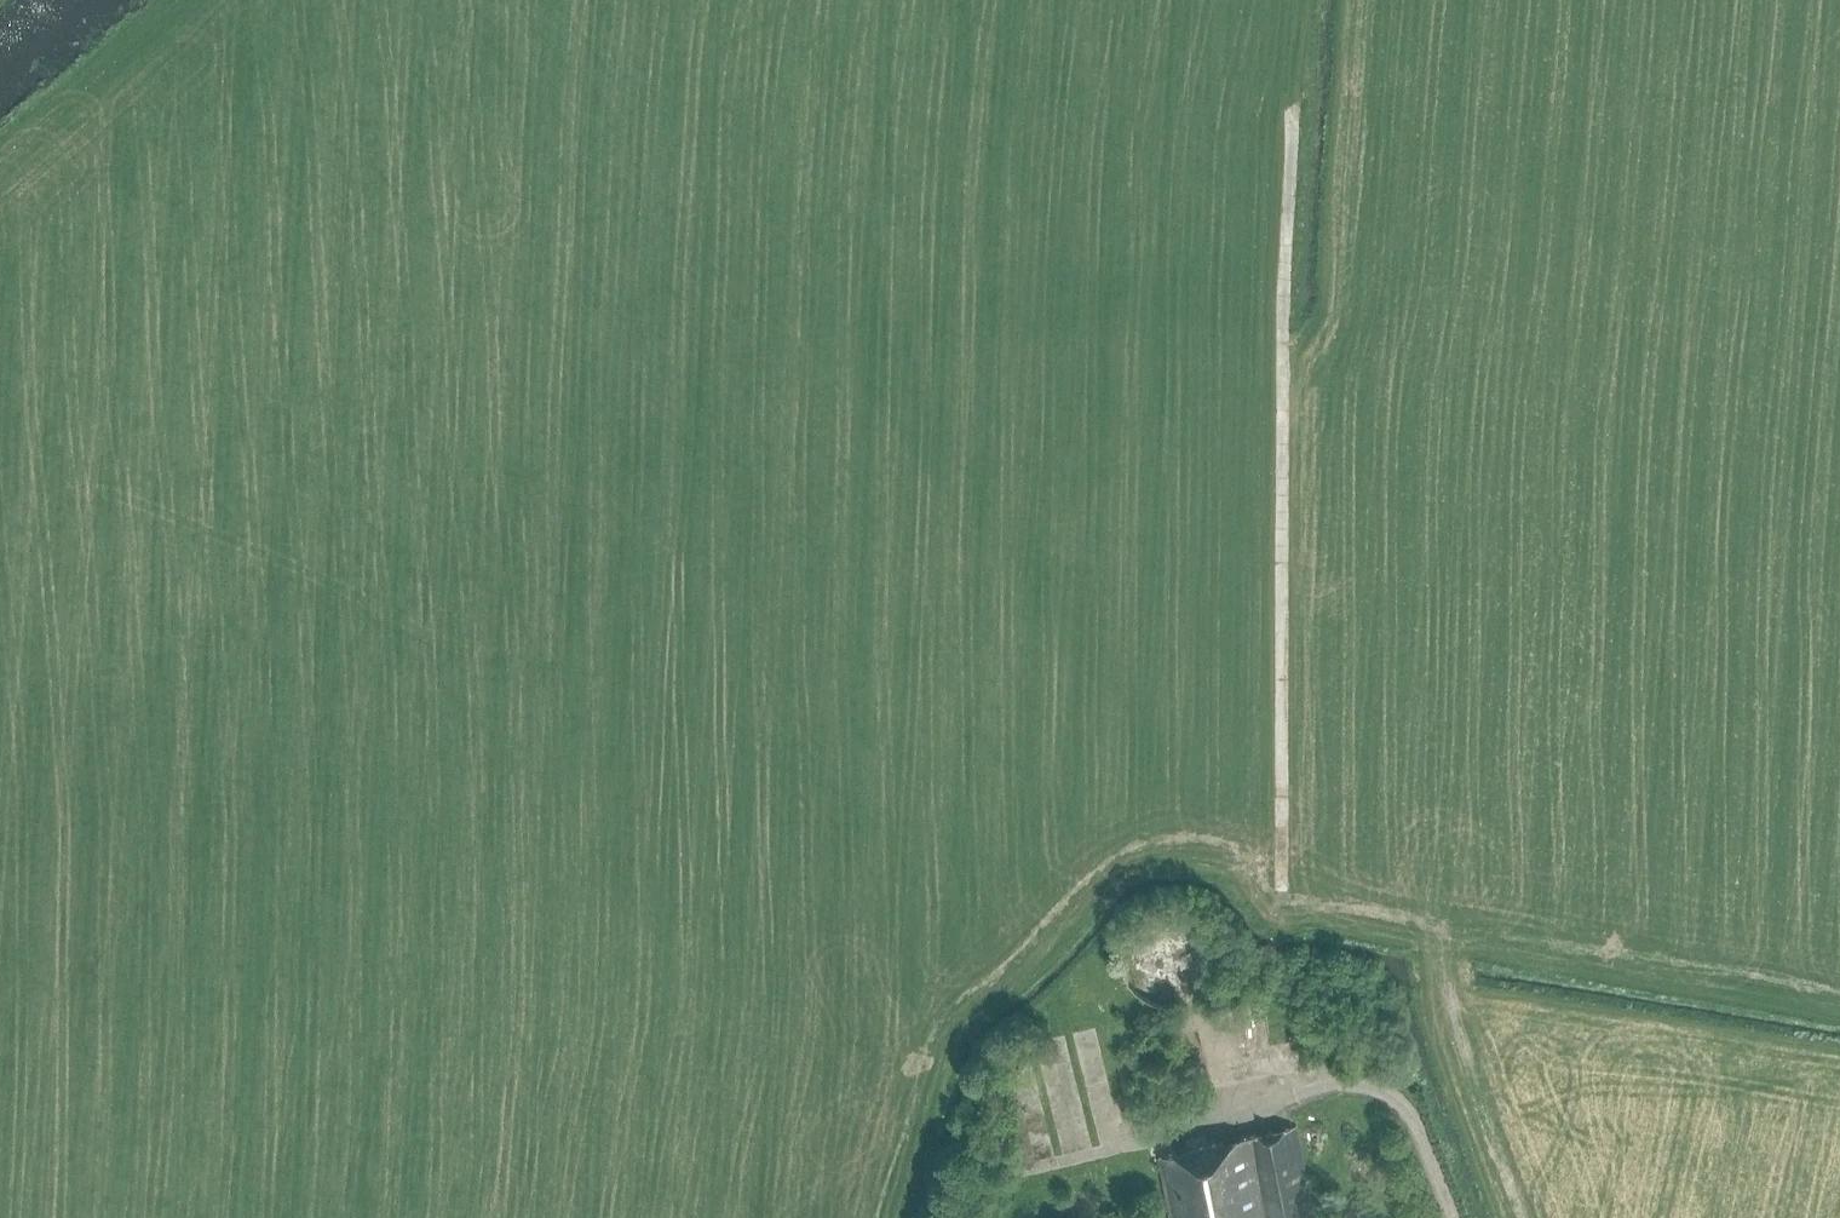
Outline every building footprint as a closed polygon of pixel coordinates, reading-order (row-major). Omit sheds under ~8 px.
[(1296,1125),(1158,1157),(1170,1217),(1314,1217),(1296,1125)]
